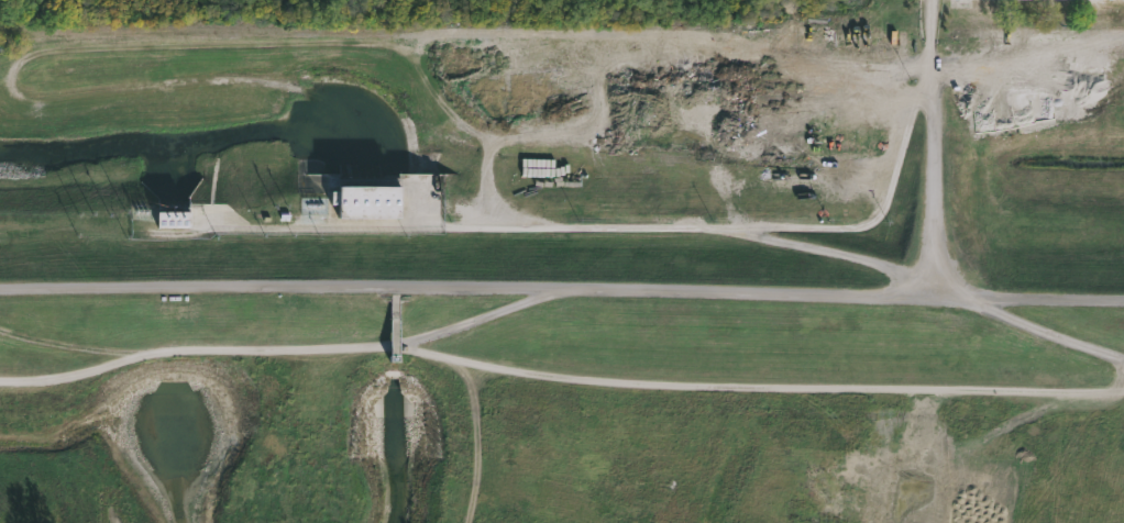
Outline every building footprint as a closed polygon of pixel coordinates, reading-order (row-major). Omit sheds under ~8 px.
[(401,186),(401,218),(340,216),(340,205),(330,205),(331,191),(341,191),(341,186),(401,186)] [(168,227),(156,227),(155,210),(189,210),(190,227),(168,227)]
